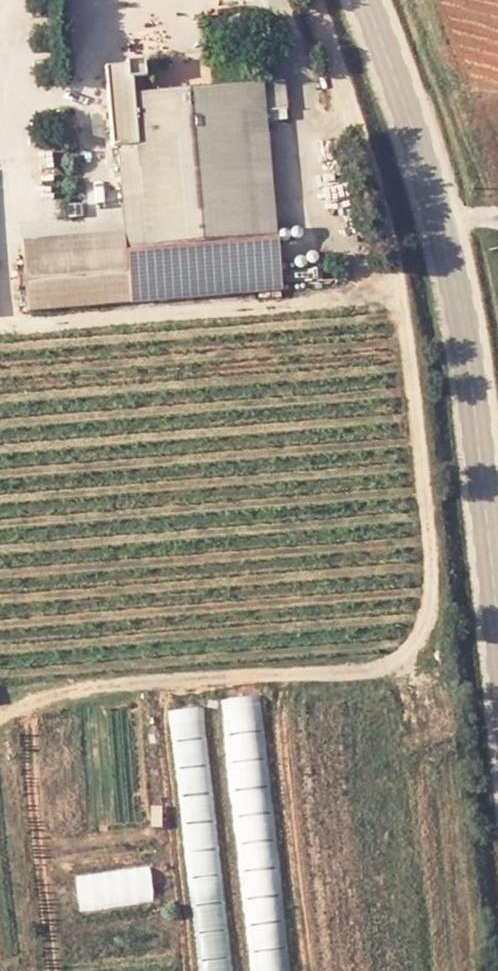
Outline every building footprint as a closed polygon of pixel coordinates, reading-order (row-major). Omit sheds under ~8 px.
[(161,248),(271,239),(260,113),(281,111),(279,83),(148,94),(161,248)] [(30,309),(126,301),(120,224),(24,232),(30,309)] [(264,693),(227,697),(248,900),(275,898),(273,884),(284,883),(264,693)] [(174,707),(201,970),(235,970),(208,704),(174,707)] [(152,868),(76,873),(78,907),(154,902),(152,868)] [(289,910),(255,913),(258,953),(257,953),(258,970),(294,970),(289,910)]
